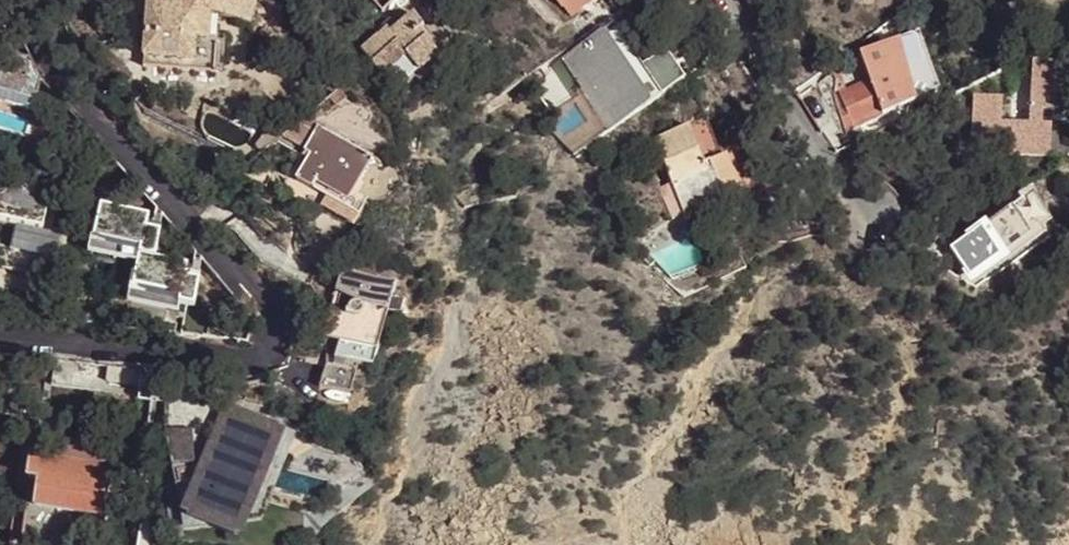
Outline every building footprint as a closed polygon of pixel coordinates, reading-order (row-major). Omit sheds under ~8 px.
[(197,0),(165,0),(165,5),(148,4),(147,24),(146,38),(144,59),(215,64),(217,41),(195,40),(198,8),(196,8),(197,0)] [(248,0),(197,0),(196,8),(198,8),(219,14),(251,24),(257,3),(248,0)] [(591,0),(560,0),(563,4),(566,1),(575,12),(591,0)] [(575,12),(566,1),(563,4),(572,14),(575,12)] [(219,14),(198,8),(195,40),(217,41),(219,14)] [(635,19),(630,12),(613,24),(619,31),(635,19)] [(424,28),(414,15),(397,29),(392,33),(389,29),(387,31),(383,26),(368,37),(373,42),(362,51),(370,60),(382,76),(406,56),(419,72),(439,56),(419,31),(424,28)] [(655,49),(635,19),(619,31),(638,61),(655,49)] [(397,29),(390,20),(383,26),(387,31),(389,29),(392,33),(397,29)] [(685,80),(666,51),(649,63),(648,62),(640,67),(613,25),(551,67),(599,141),(660,98),(685,80)] [(443,52),(424,28),(419,31),(439,56),(443,61),(448,57),(443,52)] [(914,31),(894,40),(919,99),(939,91),(914,31)] [(872,86),(841,99),(848,116),(853,128),(883,116),(883,114),(919,99),(894,40),(859,54),(869,80),(872,86)] [(0,49),(0,91),(35,100),(40,78),(31,59),(30,56),(0,49)] [(443,61),(439,56),(419,72),(424,77),(443,61)] [(215,64),(144,59),(143,68),(215,73),(215,64)] [(382,76),(370,60),(365,65),(377,80),(382,76)] [(974,96),(973,140),(1011,142),(1011,151),(1049,153),(1050,123),(1041,123),(1042,109),(1068,110),(1068,96),(1068,62),(1033,60),(1031,122),(999,121),(1000,98),(974,96)] [(869,80),(839,93),(841,99),(872,86),(869,80)] [(0,91),(0,103),(32,111),(35,101),(35,100),(0,91)] [(841,99),(839,93),(835,95),(836,99),(838,110),(841,119),(848,116),(841,99)] [(318,127),(304,118),(283,137),(306,150),(318,127)] [(373,158),(318,127),(306,150),(304,152),(311,155),(296,180),(326,196),(321,206),(354,225),(359,216),(345,207),(373,158)] [(735,151),(704,163),(690,127),(655,141),(673,186),(685,221),(727,206),(726,203),(742,196),(738,188),(747,184),(735,151)] [(1044,229),(1026,199),(955,247),(974,275),(1044,229)] [(97,225),(94,246),(142,255),(141,260),(139,274),(135,295),(181,303),(195,305),(201,274),(187,272),(188,263),(156,257),(162,226),(148,223),(149,215),(101,206),(97,225)] [(67,231),(16,221),(11,249),(17,250),(14,271),(58,280),(67,231)] [(94,246),(97,225),(92,224),(87,250),(141,260),(142,255),(94,246)] [(396,283),(341,269),(337,285),(358,297),(355,302),(354,303),(352,304),(350,305),(349,307),(348,310),(348,311),(348,312),(346,313),(344,313),(335,311),(328,335),(327,341),(325,347),(326,366),(324,366),(318,389),(350,398),(357,374),(359,368),(372,372),(396,283)] [(135,295),(139,274),(133,273),(129,299),(180,308),(181,303),(135,295)] [(358,297),(337,285),(336,292),(355,302),(358,297)] [(328,335),(335,311),(330,309),(322,340),(327,341),(328,335)] [(141,368),(109,365),(108,381),(139,384),(141,368)] [(292,442),(279,437),(273,404),(233,410),(238,435),(239,443),(216,446),(213,455),(182,460),(188,504),(181,506),(183,528),(255,516),(273,470),(280,473),(292,442)] [(146,466),(169,467),(171,436),(147,434),(146,466)] [(238,435),(214,439),(216,446),(239,443),(238,435)] [(43,457),(46,437),(34,436),(31,455),(43,457)] [(98,444),(46,437),(43,457),(31,455),(28,477),(39,478),(36,501),(109,511),(116,456),(96,453),(98,444)] [(117,447),(98,444),(96,453),(116,456),(117,447)] [(255,516),(183,528),(184,533),(260,522),(265,511),(280,473),(273,470),(255,516)] [(36,544),(40,513),(25,510),(20,542),(36,544)]
